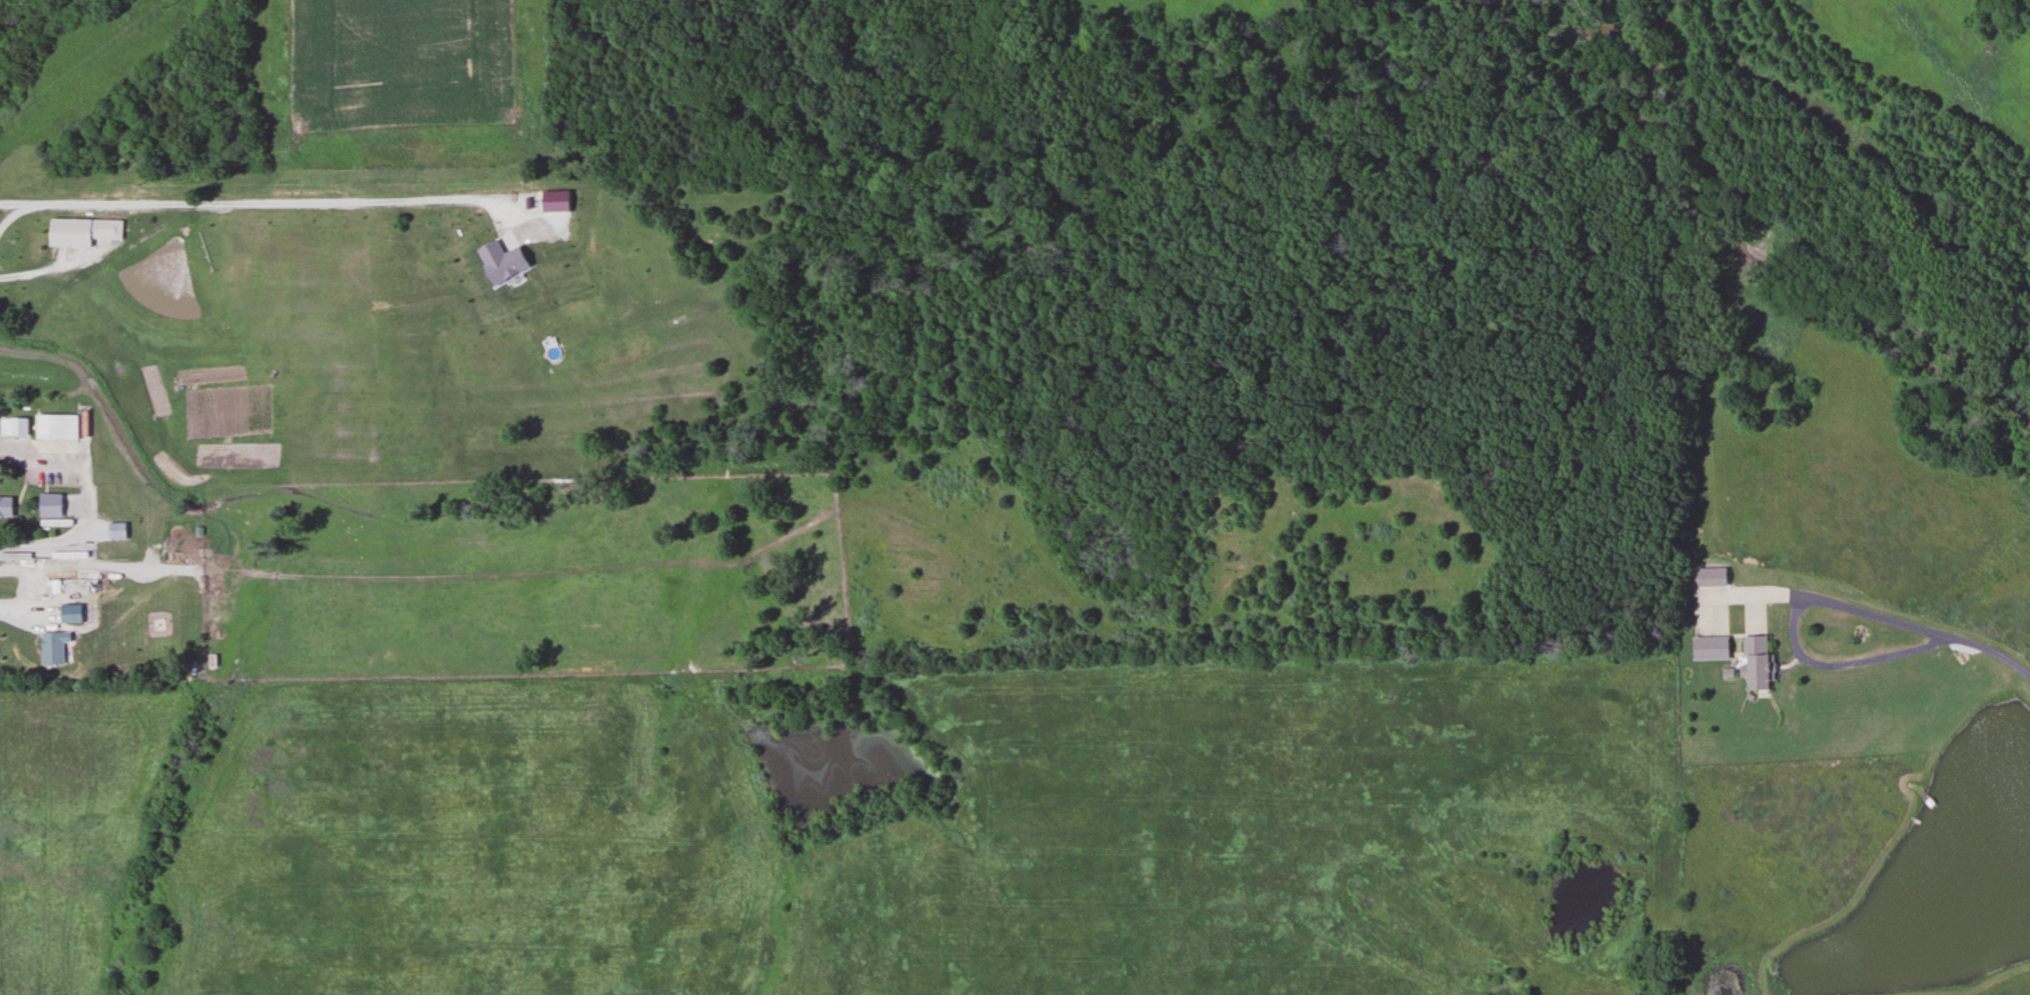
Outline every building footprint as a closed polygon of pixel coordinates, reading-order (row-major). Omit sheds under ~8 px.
[(33,414),(33,439),(78,439),(78,414),(33,414)] [(25,435),(25,417),(0,417),(0,435),(25,435)] [(36,517),(61,517),(61,493),(36,493),(36,517)] [(9,517),(9,496),(0,496),(0,517),(9,517)] [(77,606),(57,606),(57,622),(77,622),(77,606)] [(61,642),(66,642),(66,632),(38,632),(38,665),(61,665),(61,642)] [(1765,690),(1765,636),(1741,636),(1741,690),(1765,690)] [(1725,637),(1689,637),(1689,660),(1725,661),(1725,637)]
